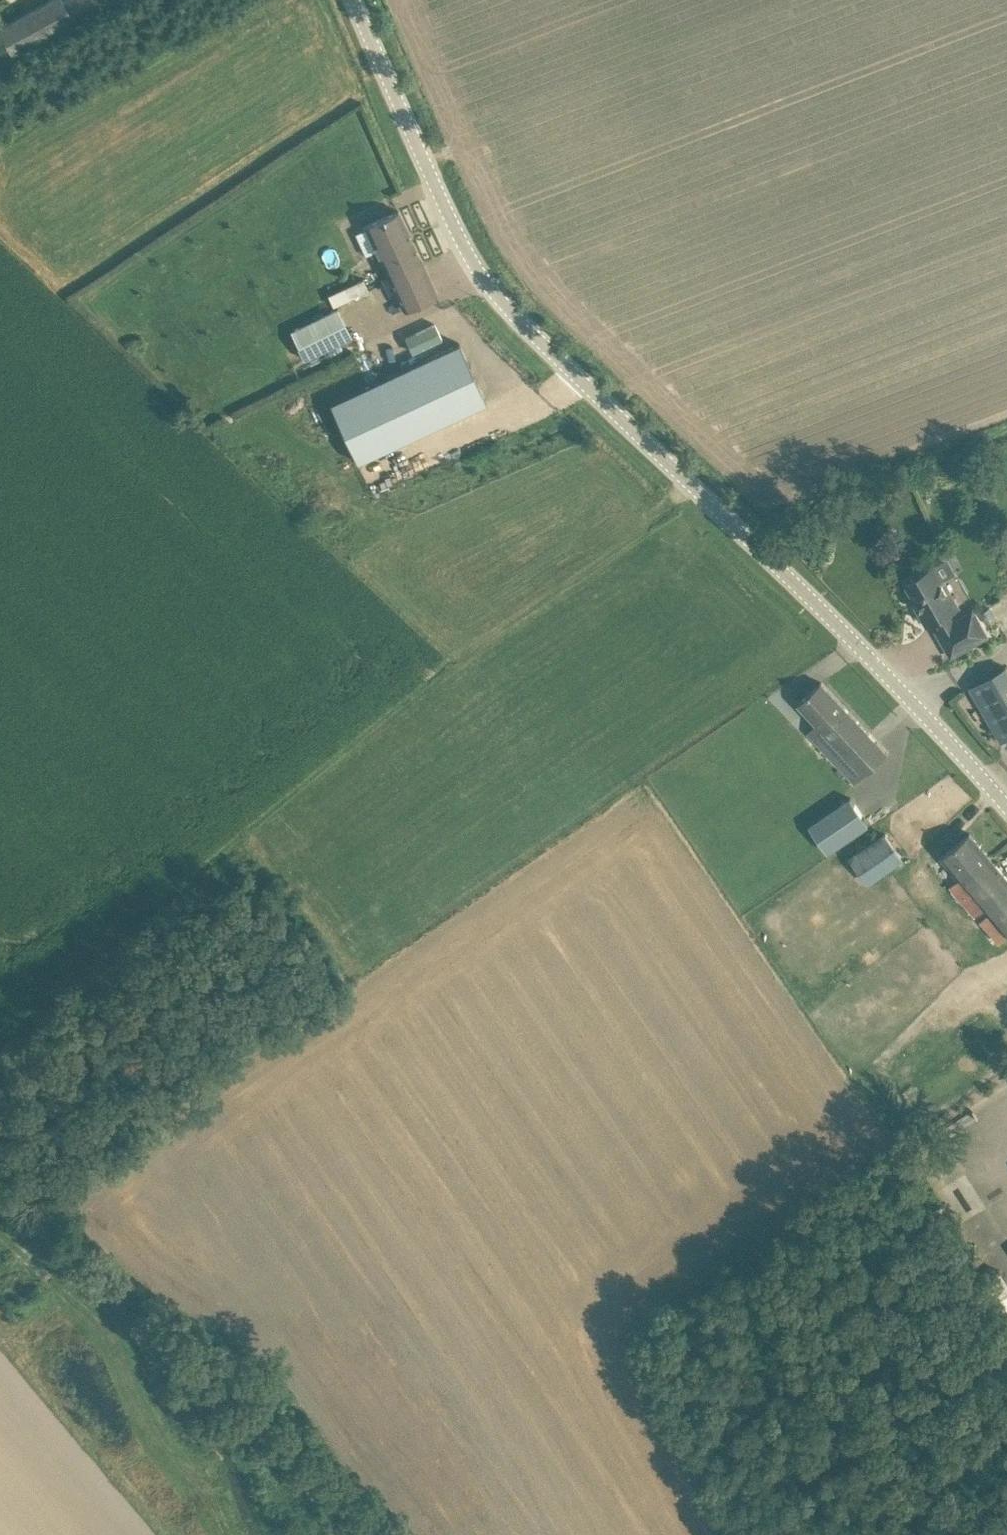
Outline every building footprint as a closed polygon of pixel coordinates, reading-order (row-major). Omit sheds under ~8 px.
[(12,58),(73,21),(74,22),(93,10),(93,11),(111,0),(46,0),(16,18),(0,28),(0,38),(12,58)] [(414,243),(361,267),(384,318),(419,301),(437,293),(414,243)] [(364,277),(329,294),(333,304),(368,288),(364,277)] [(291,330),(304,361),(353,336),(338,306),(291,330)] [(458,343),(331,402),(357,459),(485,400),(458,343)] [(918,608),(927,623),(937,618),(941,627),(937,629),(952,655),(988,634),(973,608),(954,620),(949,611),(960,605),(936,563),(906,580),(921,606),(918,608)] [(1003,740),(1006,738),(1006,666),(1006,664),(971,684),(1003,740)] [(888,751),(822,680),(799,702),(817,722),(808,731),(856,782),(888,751)] [(870,823),(851,795),(809,824),(829,851),(870,823)] [(999,943),(1006,937),(1006,874),(971,831),(943,854),(961,876),(950,885),(999,943)] [(885,833),(852,855),(869,879),(901,857),(885,833)]
